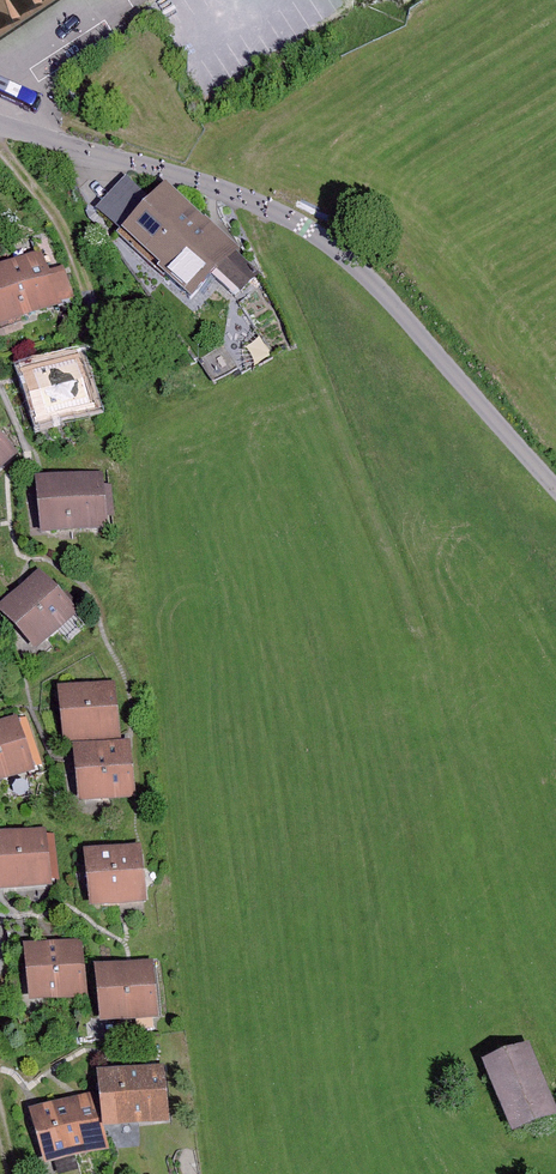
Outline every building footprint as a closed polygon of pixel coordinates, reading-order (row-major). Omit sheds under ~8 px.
[(48,0),(0,0),(0,32),(48,0)] [(124,233),(153,201),(126,177),(97,209),(124,233)] [(238,253),(242,249),(206,217),(204,219),(166,185),(153,201),(124,233),(161,265),(158,269),(193,301),(217,274),(241,296),(261,274),(238,253)] [(41,251),(0,266),(0,329),(63,305),(61,301),(75,296),(64,267),(49,272),(41,251)] [(23,372),(40,426),(94,409),(77,355),(60,360),(23,372)] [(17,452),(0,435),(0,469),(17,452)] [(35,479),(41,535),(108,528),(102,473),(35,479)] [(35,651),(78,612),(39,571),(0,607),(0,614),(35,651)] [(59,689),(64,742),(120,736),(115,683),(59,689)] [(35,771),(17,717),(0,723),(0,783),(35,771)] [(76,749),(82,803),(136,798),(131,744),(76,749)] [(51,886),(46,831),(0,835),(0,890),(51,886)] [(85,852),(92,908),(126,905),(148,902),(142,846),(85,852)] [(25,947),(30,1001),(87,995),(81,941),(25,947)] [(95,968),(100,1023),(157,1017),(152,963),(129,965),(95,968)] [(482,1065),(510,1132),(547,1116),(519,1050),(482,1065)] [(100,1096),(95,1097),(104,1130),(169,1122),(164,1066),(97,1072),(100,1096)] [(104,1130),(95,1097),(95,1093),(29,1112),(46,1166),(108,1148),(104,1130)]
